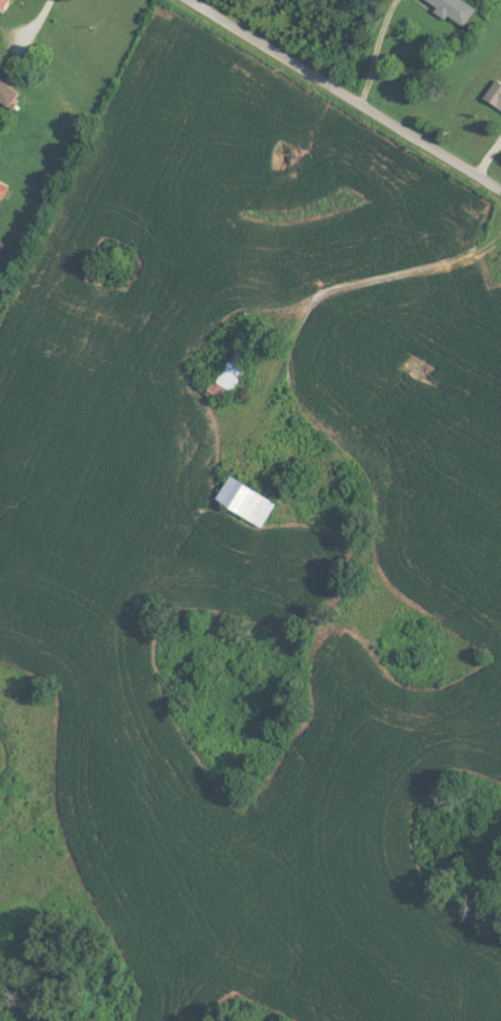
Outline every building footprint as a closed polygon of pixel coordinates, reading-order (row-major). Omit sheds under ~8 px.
[(14,0),(0,0),(0,9),(7,13),(14,0)] [(441,9),(438,13),(450,21),(452,17),(467,27),(480,9),(466,0),(429,0),(441,9)] [(24,93),(0,76),(0,101),(12,110),(24,93)] [(500,80),(487,98),(500,108),(500,81),(500,80)] [(4,201),(12,186),(0,180),(0,199),(4,201)] [(249,369),(229,360),(211,398),(226,404),(232,390),(238,393),(249,369)] [(220,501),(268,526),(281,501),(234,476),(220,501)]
